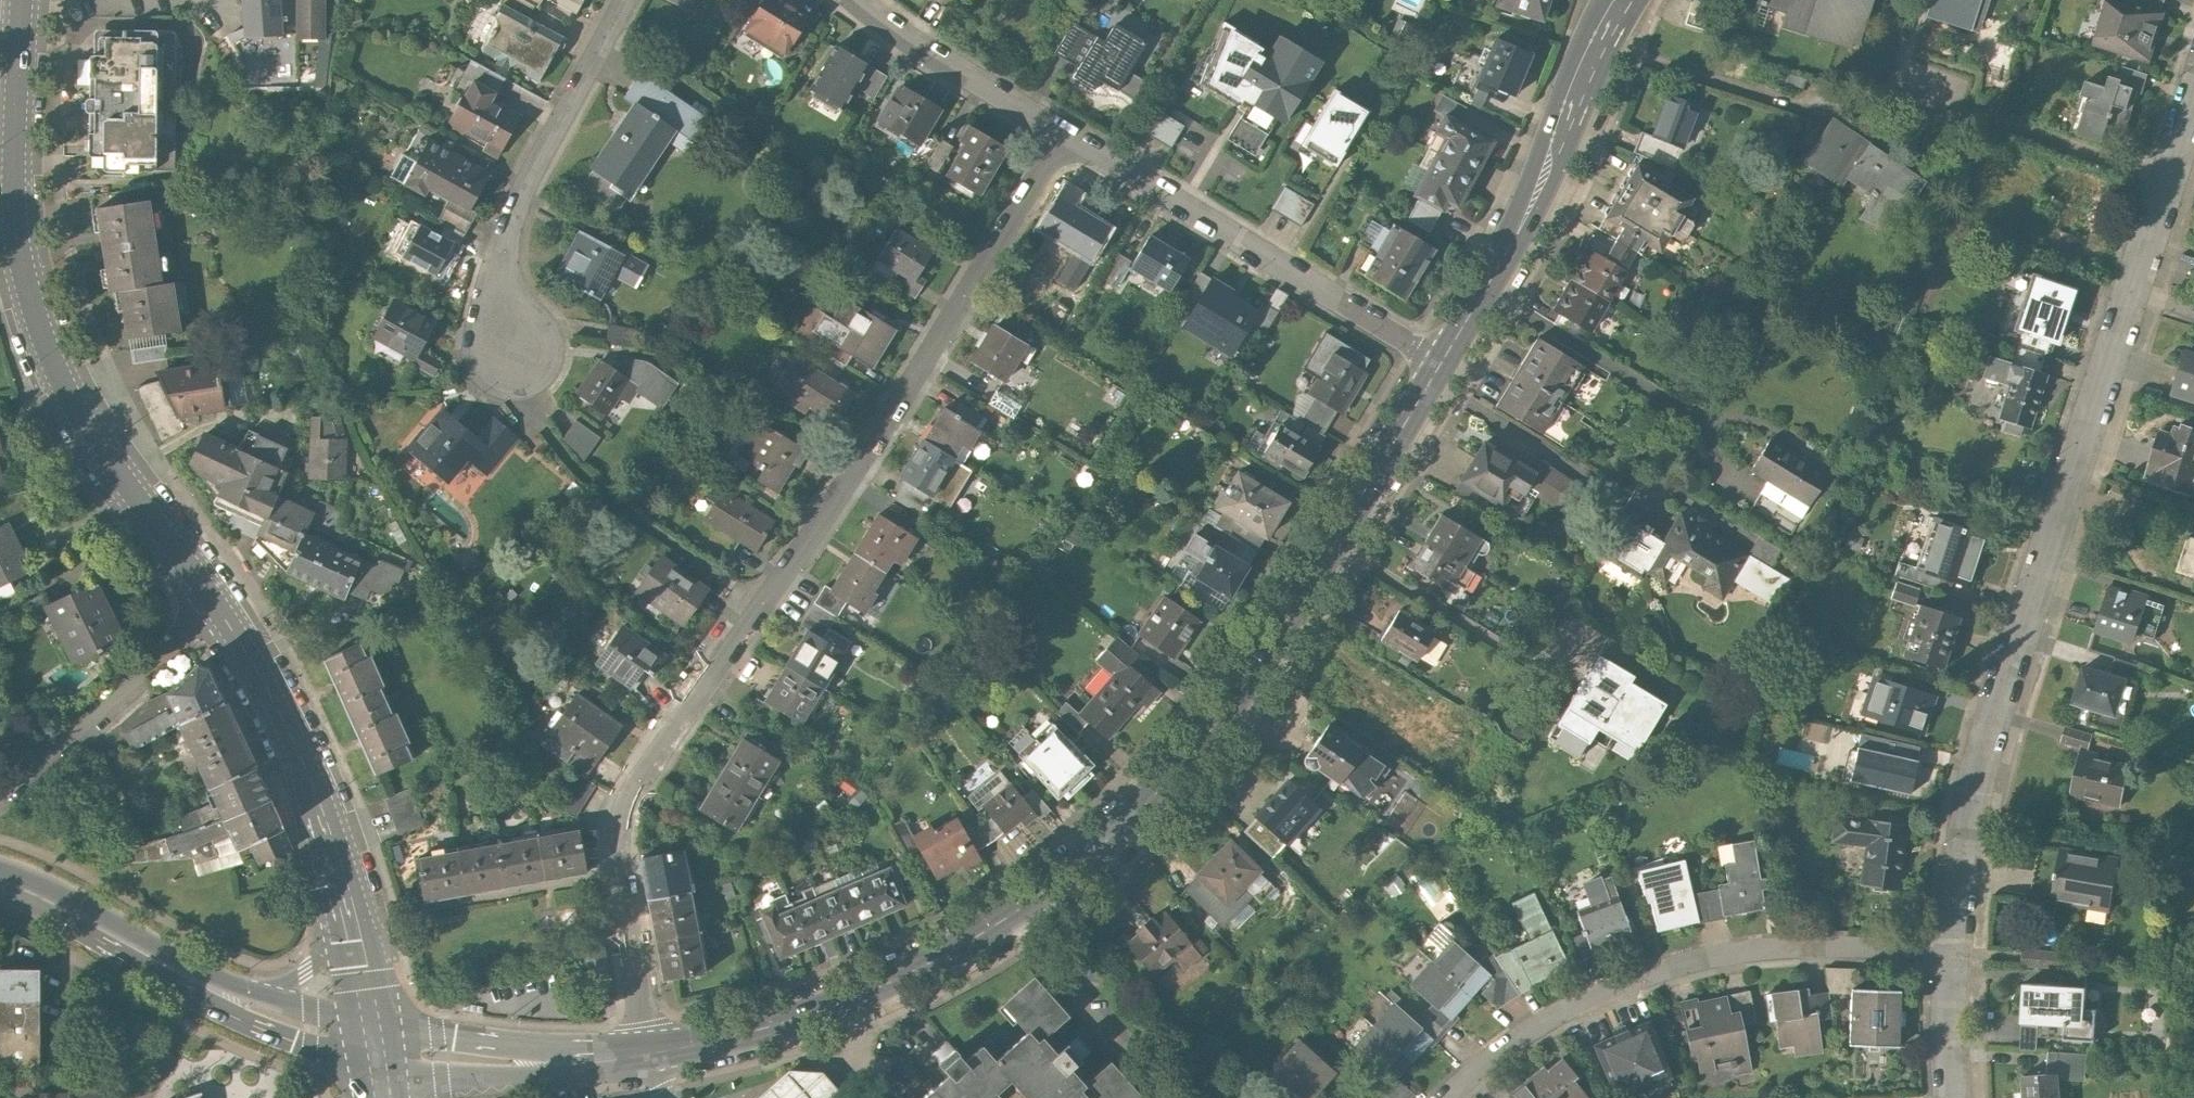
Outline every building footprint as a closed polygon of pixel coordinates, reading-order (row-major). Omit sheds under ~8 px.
[(297,36),(324,36),(324,0),(297,0),(297,36)] [(503,4),(526,17),(532,5),(522,0),(505,0),(503,4)] [(577,12),(583,0),(555,0),(577,12)] [(698,0),(667,0),(666,2),(690,15),(698,0)] [(745,32),(783,55),(806,18),(776,0),(765,0),(745,32)] [(1496,8),(1541,21),(1547,0),(1498,0),(1496,8)] [(1706,0),(1692,0),(1684,24),(1708,32),(1717,4),(1706,0)] [(1753,26),(1778,33),(1782,23),(1848,43),(1862,37),(1873,0),(1760,0),(1753,26)] [(1930,14),(1980,30),(1990,0),(1934,0),(1930,14)] [(2093,43),(2151,60),(2167,9),(2137,0),(2106,0),(2093,43)] [(281,3),(243,6),(245,30),(255,30),(269,37),(283,36),(281,3)] [(526,17),(503,4),(495,18),(499,26),(484,52),(536,81),(561,36),(526,17)] [(1272,49),(1222,22),(1191,81),(1244,109),(1229,138),(1259,154),(1275,124),(1286,130),(1324,59),(1279,35),(1272,49)] [(1075,28),(1056,56),(1070,65),(1089,37),(1075,28)] [(172,174),(174,34),(109,33),(108,54),(89,53),(88,155),(97,155),(96,172),(172,174)] [(1100,35),(1079,69),(1118,92),(1139,59),(1100,35)] [(1531,55),(1495,40),(1479,80),(1515,95),(1531,55)] [(867,68),(834,47),(806,92),(840,112),(853,90),(867,68)] [(624,98),(633,105),(672,132),(691,144),(707,122),(660,90),(668,79),(647,64),(624,98)] [(2148,73),(2125,66),(2122,75),(2145,82),(2148,73)] [(898,86),(867,68),(853,90),(884,109),(898,86)] [(2089,97),(2077,134),(2101,142),(2103,137),(2120,143),(2131,109),(2127,108),(2133,88),(2120,84),(2122,79),(2109,75),(2105,87),(2086,81),(2082,95),(2089,97)] [(498,96),(474,84),(469,94),(466,92),(449,124),(487,144),(482,153),(496,159),(515,122),(491,110),(498,96)] [(940,111),(898,86),(884,109),(875,123),(917,148),(940,111)] [(1332,88),(1296,149),(1335,173),(1372,111),(1332,88)] [(1432,110),(1444,117),(1457,124),(1466,108),(1441,94),(1432,110)] [(1669,95),(1652,136),(1676,146),(1681,148),(1698,106),(1669,95)] [(633,105),(589,168),(629,195),(672,132),(633,105)] [(1905,108),(1889,145),(1911,155),(1928,118),(1905,108)] [(1143,128),(1175,146),(1185,129),(1153,110),(1143,128)] [(1871,142),(1834,115),(1804,157),(1841,184),(1849,173),(1871,142)] [(1446,140),(1436,158),(1474,178),(1493,143),(1457,124),(1444,117),(1435,135),(1446,140)] [(1005,148),(966,124),(958,137),(964,141),(943,175),(977,195),(1005,148)] [(1642,132),(1634,152),(1668,166),(1676,146),(1652,136),(1642,132)] [(484,171),(428,140),(403,183),(418,192),(422,185),(447,199),(463,208),(484,171)] [(953,147),(941,140),(926,167),(938,173),(953,147)] [(1925,180),(1871,142),(1849,173),(1876,193),(1859,217),(1888,231),(1925,180)] [(1457,210),(1474,178),(1436,158),(1415,198),(1417,199),(1438,210),(1442,212),(1446,204),(1457,210)] [(1636,163),(1604,215),(1605,216),(1622,226),(1643,238),(1661,249),(1692,196),(1636,163)] [(1063,186),(1036,229),(1073,252),(1088,261),(1107,230),(1070,207),(1078,195),(1063,186)] [(1287,189),(1274,211),(1300,226),(1313,204),(1287,189)] [(436,219),(462,234),(473,214),(463,208),(447,199),(436,219)] [(1417,199),(1407,219),(1428,230),(1438,210),(1417,199)] [(111,291),(123,289),(161,284),(149,200),(99,207),(111,291)] [(1598,228),(1615,238),(1622,226),(1605,216),(1598,228)] [(1361,239),(1384,254),(1397,233),(1374,218),(1361,239)] [(459,249),(412,223),(395,255),(442,281),(459,249)] [(1615,238),(1602,259),(1623,271),(1643,238),(1622,226),(1615,238)] [(1384,254),(1369,278),(1405,300),(1436,249),(1400,227),(1397,233),(1384,254)] [(933,252),(897,228),(877,258),(899,272),(914,282),(917,277),(933,252)] [(647,266),(580,232),(557,277),(597,297),(608,275),(636,289),(647,266)] [(1150,239),(1131,269),(1166,291),(1185,261),(1150,239)] [(1588,250),(1569,281),(1605,302),(1623,271),(1602,259),(1588,250)] [(1073,252),(1054,284),(1068,293),(1088,261),(1073,252)] [(1128,263),(1113,254),(1096,282),(1111,290),(1114,285),(1128,263)] [(869,271),(890,285),(899,272),(877,258),(869,271)] [(925,282),(917,277),(914,282),(899,272),(890,285),(913,300),(925,282)] [(1180,303),(1189,308),(1207,279),(1198,274),(1180,303)] [(1229,287),(1209,275),(1207,279),(1189,308),(1179,324),(1228,353),(1244,325),(1254,309),(1226,292),(1229,287)] [(2075,291),(2034,277),(2016,330),(2057,344),(2075,291)] [(1588,330),(1605,302),(1569,281),(1552,309),(1560,313),(1582,327),(1588,330)] [(171,283),(161,284),(123,289),(130,338),(178,332),(171,283)] [(433,321),(394,300),(376,331),(416,353),(417,350),(433,321)] [(845,328),(832,348),(849,358),(869,371),(893,332),(843,301),(831,319),(845,328)] [(1254,309),(1244,325),(1264,337),(1278,314),(1258,302),(1254,309)] [(1560,313),(1554,324),(1576,337),(1582,327),(1560,313)] [(1007,315),(999,329),(1027,345),(1035,331),(1007,315)] [(608,325),(605,343),(628,347),(632,329),(608,325)] [(999,329),(994,326),(972,363),(1005,382),(1027,345),(999,329)] [(1301,369),(1317,378),(1332,353),(1360,370),(1368,358),(1324,331),(1301,369)] [(1536,339),(1496,407),(1540,432),(1580,365),(1536,339)] [(2007,343),(2002,360),(2039,372),(2045,356),(2007,343)] [(165,346),(132,349),(134,363),(166,359),(165,346)] [(2173,393),(2193,400),(2193,351),(2188,349),(2173,393)] [(416,353),(412,361),(427,369),(433,358),(417,350),(416,353)] [(1317,378),(1307,394),(1338,413),(1363,372),(1360,370),(1332,353),(1317,378)] [(2002,360),(1989,355),(1982,374),(2011,384),(2000,418),(2029,428),(2047,375),(2039,372),(2002,360)] [(849,358),(833,384),(853,396),(869,371),(849,358)] [(835,426),(853,396),(833,384),(793,359),(774,389),(835,426)] [(641,389),(600,360),(576,394),(605,415),(619,396),(629,404),(641,389)] [(215,366),(158,375),(161,382),(175,412),(221,406),(215,366)] [(183,432),(175,412),(161,382),(138,389),(160,440),(183,432)] [(472,435),(436,405),(403,446),(442,479),(462,455),(483,472),(513,436),(489,415),(472,435)] [(943,408),(922,442),(952,460),(961,445),(969,450),(981,431),(943,408)] [(343,416),(334,414),(338,432),(346,432),(343,416)] [(322,418),(313,417),(310,480),(344,481),(346,440),(321,439),(322,418)] [(807,451),(760,423),(740,456),(752,463),(746,473),(776,491),(792,464),(797,467),(807,451)] [(1281,425),(1262,456),(1278,466),(1282,460),(1302,473),(1318,448),(1281,425)] [(2191,491),(2193,482),(2193,435),(2164,426),(2148,477),(2191,491)] [(249,431),(241,450),(279,469),(288,448),(249,431)] [(257,514),(266,518),(278,496),(288,473),(279,469),(241,450),(205,434),(192,464),(219,496),(216,501),(245,513),(255,518),(257,514)] [(1511,455),(1484,438),(1460,476),(1464,479),(1511,508),(1524,487),(1535,470),(1511,455)] [(1829,475),(1772,440),(1753,471),(1785,491),(1806,504),(1810,506),(1829,475)] [(931,495),(952,460),(922,442),(901,476),(911,483),(931,495)] [(1518,445),(1511,455),(1535,470),(1524,487),(1566,514),(1583,486),(1518,445)] [(1234,466),(1211,504),(1223,511),(1264,535),(1287,497),(1234,466)] [(1453,495),(1501,525),(1511,508),(1464,479),(1453,495)] [(717,504),(708,518),(718,525),(742,540),(757,550),(775,522),(737,498),(742,490),(730,482),(727,487),(720,482),(709,498),(717,504)] [(916,486),(935,498),(931,495),(911,483),(916,486)] [(0,498),(0,512),(5,522),(9,531),(38,515),(27,491),(0,498)] [(1785,491),(1778,504),(1798,516),(1806,504),(1785,491)] [(314,514),(278,496),(266,518),(255,539),(268,553),(271,556),(287,573),(304,534),(314,514)] [(1755,502),(1748,514),(1768,527),(1775,515),(1755,502)] [(1238,542),(1254,552),(1264,535),(1223,511),(1213,527),(1238,542)] [(1619,512),(1600,545),(1612,552),(1609,557),(1642,576),(1646,570),(1664,580),(1679,555),(1710,574),(1703,586),(1722,598),(1732,580),(1749,553),(1681,513),(1665,540),(1619,512)] [(880,515),(857,552),(886,570),(894,557),(902,562),(917,537),(880,515)] [(1441,515),(1425,541),(1464,564),(1480,538),(1441,515)] [(1986,535),(1937,518),(1920,568),(1948,577),(1969,585),(1986,535)] [(9,531),(5,522),(0,524),(0,584),(28,571),(9,531)] [(702,549),(726,565),(742,540),(718,525),(702,549)] [(1213,527),(1206,540),(1231,555),(1238,542),(1213,527)] [(1247,564),(1231,555),(1206,540),(1192,532),(1182,549),(1187,552),(1179,565),(1193,574),(1192,576),(1227,597),(1247,564)] [(361,559),(304,534),(287,573),(313,585),(345,600),(348,593),(361,559)] [(1759,536),(1749,553),(1772,567),(1782,550),(1759,536)] [(1448,590),(1464,564),(1425,541),(1410,566),(1448,590)] [(834,590),(833,592),(849,602),(867,613),(879,594),(873,591),(886,570),(857,552),(834,590)] [(1772,567),(1749,553),(1732,580),(1777,607),(1794,579),(1772,567)] [(708,588),(662,555),(636,590),(682,623),(708,588)] [(376,565),(361,559),(348,593),(356,596),(364,599),(367,592),(376,596),(390,590),(391,586),(396,586),(402,569),(379,560),(376,565)] [(1901,561),(1896,574),(1944,590),(1948,577),(1920,568),(1901,561)] [(124,638),(95,580),(48,604),(77,661),(124,638)] [(1920,587),(1898,580),(1892,597),(1914,604),(1920,587)] [(2132,590),(2111,584),(2098,628),(2135,640),(2150,593),(2133,588),(2132,590)] [(828,586),(816,604),(840,618),(849,602),(833,592),(834,590),(828,586)] [(498,610),(491,598),(480,604),(488,616),(498,610)] [(1166,598),(1140,636),(1175,660),(1201,622),(1166,598)] [(811,630),(827,640),(840,618),(816,604),(803,626),(811,630)] [(1920,605),(1903,656),(1942,669),(1959,618),(1920,605)] [(1401,609),(1381,640),(1399,651),(1401,648),(1418,659),(1435,632),(1401,609)] [(657,652),(625,628),(599,663),(631,686),(657,652)] [(811,630),(790,667),(828,689),(849,653),(827,640),(811,630)] [(1118,636),(1108,648),(1130,667),(1141,655),(1118,636)] [(1603,638),(1595,652),(1635,675),(1643,661),(1603,638)] [(326,658),(351,716),(388,700),(363,642),(326,658)] [(1115,676),(1081,714),(1090,722),(1109,738),(1141,701),(1148,707),(1160,693),(1130,667),(1108,648),(1097,660),(1115,676)] [(1635,675),(1595,652),(1553,727),(1591,748),(1597,738),(1617,750),(1633,722),(1651,732),(1668,702),(1631,682),(1635,675)] [(2130,676),(2087,663),(2076,699),(2118,713),(2130,676)] [(197,666),(165,694),(175,712),(179,721),(227,701),(209,667),(197,666)] [(807,725),(828,689),(790,667),(769,703),(782,711),(807,725)] [(1906,685),(1874,675),(1862,712),(1923,732),(1935,695),(1906,685)] [(1909,675),(1906,685),(1935,695),(1939,684),(1909,675)] [(582,741),(574,752),(594,765),(620,726),(574,695),(554,723),(582,741)] [(752,710),(775,723),(782,711),(769,703),(760,698),(752,710)] [(414,758),(388,700),(351,716),(377,774),(414,758)] [(255,768),(227,701),(179,721),(181,725),(207,787),(255,768)] [(1080,733),(1090,722),(1081,714),(1067,703),(1058,713),(1080,733)] [(125,737),(133,751),(181,725),(179,721),(175,712),(169,716),(167,712),(125,737)] [(1053,721),(1034,739),(1075,781),(1093,764),(1053,721)] [(1313,766),(1316,765),(1339,780),(1350,765),(1362,747),(1326,723),(1303,756),(1303,758),(1303,761),(1305,764),(1309,766),(1313,766)] [(2093,734),(2067,727),(2063,742),(2088,749),(2093,734)] [(1863,734),(1860,746),(1917,758),(1919,746),(1863,734)] [(1075,781),(1034,739),(1018,754),(1037,775),(1055,794),(1058,797),(1075,781)] [(744,740),(723,775),(761,798),(782,762),(744,740)] [(1917,758),(1860,746),(1853,779),(1909,791),(1917,758)] [(564,767),(573,773),(583,781),(594,765),(574,752),(564,767)] [(2131,766),(2082,754),(2072,794),(2121,806),(2131,766)] [(1359,771),(1350,765),(1339,780),(1348,786),(1359,771)] [(269,800),(255,768),(207,787),(214,804),(221,820),(269,800)] [(573,773),(552,805),(574,820),(595,789),(583,781),(573,773)] [(1002,773),(969,799),(979,813),(985,808),(1013,787),(1002,773)] [(739,834),(761,798),(723,775),(701,811),(739,834)] [(1028,784),(1046,803),(1055,794),(1037,775),(1028,784)] [(1286,780),(1254,815),(1286,844),(1318,809),(1286,780)] [(992,817),(1005,833),(1021,821),(1026,827),(1038,818),(1013,787),(985,808),(992,817)] [(416,789),(387,800),(401,835),(430,824),(416,789)] [(282,830),(269,800),(221,820),(227,835),(234,851),(248,845),(282,830)] [(177,820),(183,835),(221,820),(214,804),(177,820)] [(1598,814),(1585,818),(1590,833),(1603,829),(1598,814)] [(1909,825),(1838,815),(1834,839),(1868,844),(1863,883),(1900,888),(1909,825)] [(932,826),(913,837),(936,878),(964,863),(967,868),(982,860),(977,851),(967,832),(958,817),(934,831),(932,826)] [(981,825),(967,832),(977,851),(993,843),(1005,833),(992,817),(981,825)] [(227,835),(221,820),(183,835),(163,843),(170,858),(227,835)] [(581,829),(538,836),(545,880),(589,872),(581,829)] [(291,849),(282,830),(248,845),(256,865),(291,849)] [(538,836),(496,844),(504,887),(545,880),(538,836)] [(1194,872),(1198,876),(1225,903),(1243,886),(1260,870),(1229,838),(1194,872)] [(1757,842),(1733,845),(1735,864),(1727,866),(1730,886),(1720,887),(1724,918),(1767,912),(1764,892),(1769,892),(1768,882),(1763,882),(1757,842)] [(496,844),(455,851),(463,894),(504,887),(496,844)] [(399,847),(391,849),(394,859),(402,856),(399,847)] [(639,858),(647,898),(690,890),(683,850),(639,858)] [(2118,860),(2063,850),(2054,901),(2109,911),(2118,860)] [(422,901),(463,894),(455,851),(414,858),(422,901)] [(1652,902),(1659,932),(1699,922),(1692,892),(1685,859),(1638,871),(1649,902),(1652,902)] [(890,865),(865,875),(881,913),(906,903),(890,865)] [(1281,891),(1260,870),(1243,886),(1253,896),(1261,904),(1268,896),(1271,900),(1281,891)] [(1585,932),(1593,953),(1634,939),(1610,875),(1604,878),(1602,873),(1583,880),(1592,904),(1577,909),(1585,932)] [(865,875),(840,886),(856,924),(881,913),(865,875)] [(1186,888),(1188,890),(1223,926),(1253,896),(1243,886),(1225,903),(1198,876),(1186,888)] [(831,934),(856,924),(840,886),(815,896),(831,934)] [(1720,887),(1692,892),(1699,922),(1724,918),(1720,887)] [(697,931),(690,890),(647,898),(654,939),(697,931)] [(1188,890),(1180,899),(1214,934),(1223,926),(1188,890)] [(1534,891),(1510,900),(1530,939),(1495,955),(1519,992),(1571,967),(1534,891)] [(815,896),(790,907),(806,945),(831,934),(815,896)] [(780,955),(806,945),(790,907),(765,917),(780,955)] [(1165,912),(1129,942),(1154,973),(1191,943),(1165,912)] [(704,970),(697,931),(654,939),(661,978),(704,970)] [(1585,932),(1571,938),(1581,961),(1594,956),(1593,953),(1585,932)] [(1451,938),(1431,959),(1470,996),(1491,975),(1477,962),(1451,938)] [(604,948),(583,952),(590,996),(612,992),(604,948)] [(2067,953),(2024,950),(2023,965),(2066,968),(2067,953)] [(1496,978),(1482,993),(1496,1007),(1519,992),(1495,955),(1493,953),(1477,962),(1491,975),(1496,978)] [(1450,1018),(1470,996),(1431,959),(1410,981),(1433,1002),(1450,1018)] [(1829,991),(1830,994),(1853,995),(1853,991),(1858,991),(1859,968),(1826,967),(1829,991)] [(39,1002),(40,1003),(40,970),(0,970),(0,1002),(39,1002)] [(2088,974),(2063,973),(2062,986),(2068,986),(2088,987),(2088,974)] [(1041,1038),(1067,1015),(1032,975),(1001,1002),(1028,1032),(1032,1029),(1041,1038)] [(2062,986),(2024,984),(2022,1022),(2066,1025),(2068,986),(2062,986)] [(1809,987),(1799,988),(1803,1013),(1817,1011),(1819,1020),(1833,1018),(1830,994),(1829,991),(1810,994),(1809,987)] [(1799,988),(1766,993),(1770,1019),(1776,1018),(1781,1047),(1794,1045),(1796,1058),(1824,1054),(1819,1020),(1817,1011),(1803,1013),(1799,988)] [(1352,1045),(1393,999),(1382,989),(1341,1036),(1352,1045)] [(1750,991),(1726,995),(1730,1012),(1740,1010),(1743,1026),(1757,1023),(1750,991)] [(1858,991),(1853,991),(1853,995),(1851,1046),(1901,1048),(1903,993),(1858,991)] [(1697,997),(1679,1001),(1690,1054),(1697,1052),(1701,1072),(1715,1069),(1714,1065),(1733,1061),(1736,1076),(1753,1073),(1743,1026),(1740,1010),(1730,1012),(1726,995),(1698,1001),(1697,997)] [(1393,1001),(1372,1024),(1411,1060),(1432,1038),(1415,1022),(1393,1001)] [(38,1034),(39,1002),(0,1002),(0,1034),(38,1034)] [(1433,1002),(1415,1022),(1432,1038),(1450,1018),(1433,1002)] [(1595,1044),(1618,1097),(1622,1097),(1673,1077),(1650,1022),(1595,1044)] [(1395,1078),(1411,1060),(1372,1024),(1352,1046),(1391,1082),(1395,1078)] [(2035,1028),(2009,1026),(2008,1048),(2034,1050),(2035,1028)] [(933,1094),(936,1097),(1141,1097),(1112,1064),(1086,1086),(1072,1070),(1096,1050),(1082,1033),(1055,1055),(1041,1038),(1032,1029),(1028,1032),(996,1060),(983,1045),(964,1062),(950,1045),(935,1058),(951,1076),(933,1094)] [(38,1034),(0,1034),(0,1066),(38,1066),(38,1034)] [(1297,1040),(1265,1076),(1289,1097),(1309,1097),(1332,1072),(1297,1040)] [(2088,1054),(2061,1053),(2058,1073),(2061,1073),(2061,1079),(2086,1081),(2088,1054)] [(1509,1097),(1587,1097),(1571,1079),(1576,1075),(1563,1059),(1548,1071),(1545,1068),(1508,1097),(1509,1097)] [(840,1079),(828,1067),(790,1067),(754,1097),(859,1097),(840,1079)] [(2023,1075),(2024,1097),(2062,1097),(2061,1079),(2061,1073),(2058,1073),(2023,1075)] [(1395,1078),(1391,1082),(1392,1084),(1379,1097),(1411,1097),(1414,1095),(1395,1078)] [(103,1090),(38,1090),(38,1097),(103,1097),(103,1090)]
